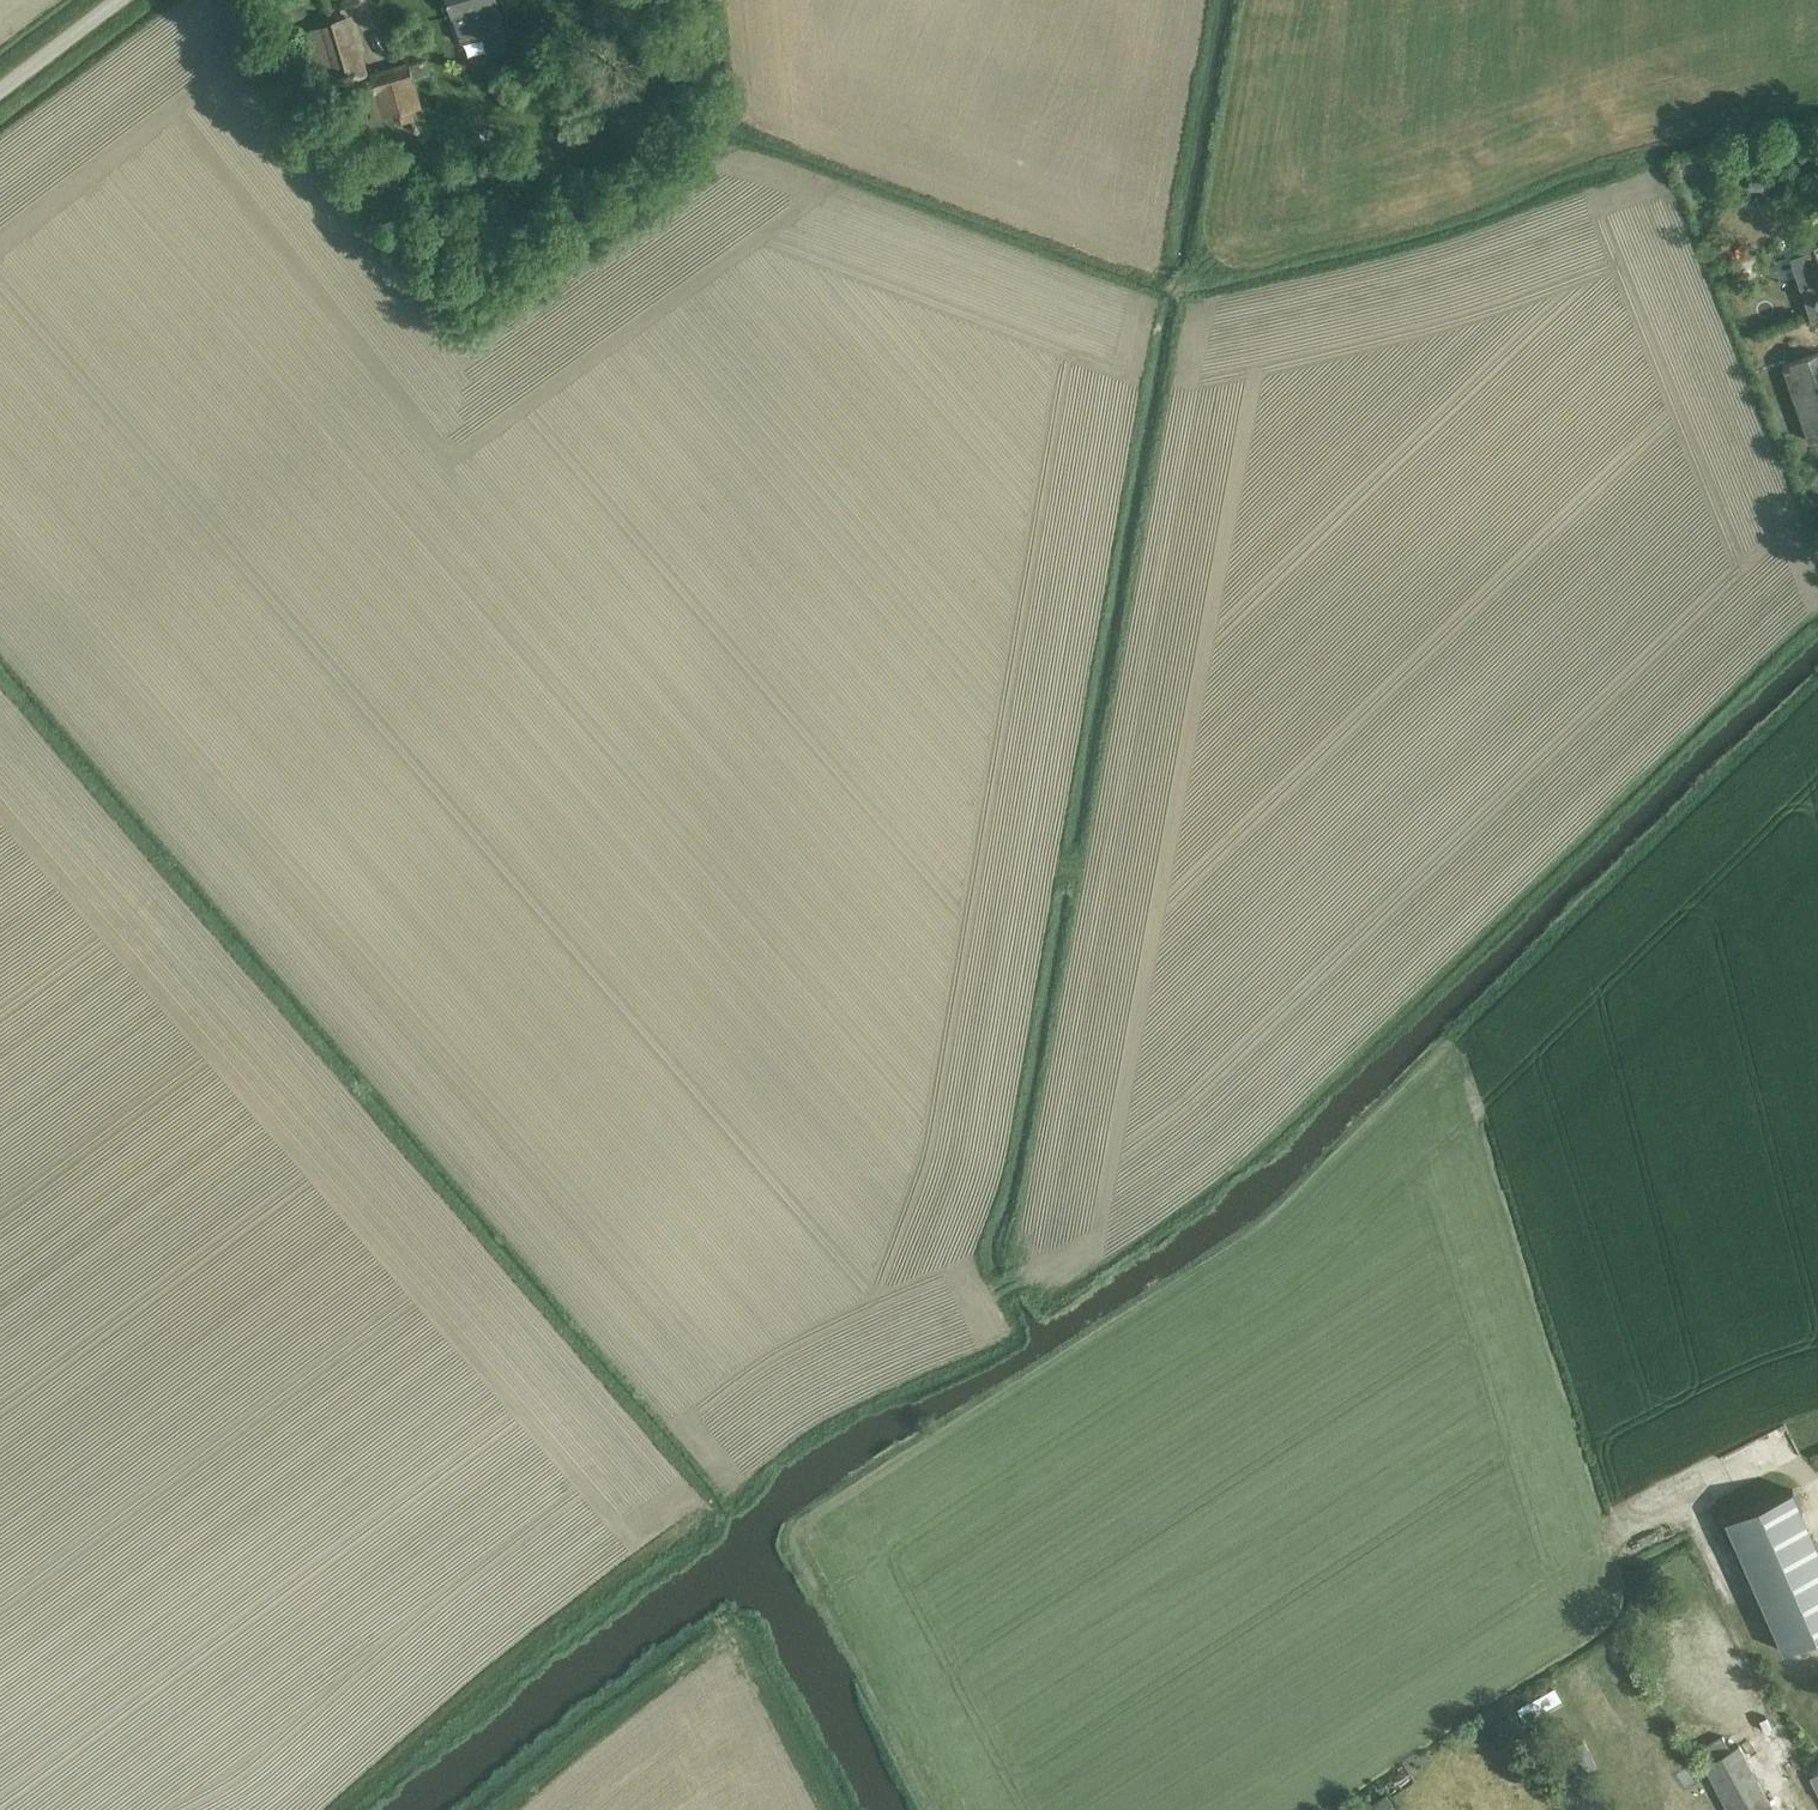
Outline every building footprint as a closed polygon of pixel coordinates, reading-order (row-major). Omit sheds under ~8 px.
[(454,16),(462,46),(484,40),(485,40),(491,58),(511,53),(508,39),(497,0),(449,0),(454,16)] [(364,76),(348,18),(334,22),(350,80),(363,76),(376,121),(421,109),(408,64),(364,76)] [(1814,245),(1816,250),(1806,253),(1806,254),(1793,258),(1797,272),(1813,318),(1817,316),(1817,243),(1814,245)] [(1783,364),(1809,440),(1817,437),(1817,352),(1783,364)] [(1803,1510),(1793,1489),(1753,1506),(1726,1518),(1746,1564),(1761,1600),(1784,1652),(1817,1637),(1817,1545),(1803,1510)] [(1817,1662),(1817,1647),(1803,1656),(1810,1666),(1817,1662)] [(1699,1747),(1706,1760),(1733,1809),(1775,1809),(1741,1742),(1732,1747),(1724,1732),(1699,1747)] [(1373,1802),(1378,1809),(1382,1809),(1392,1803),(1386,1793),(1373,1802)]
